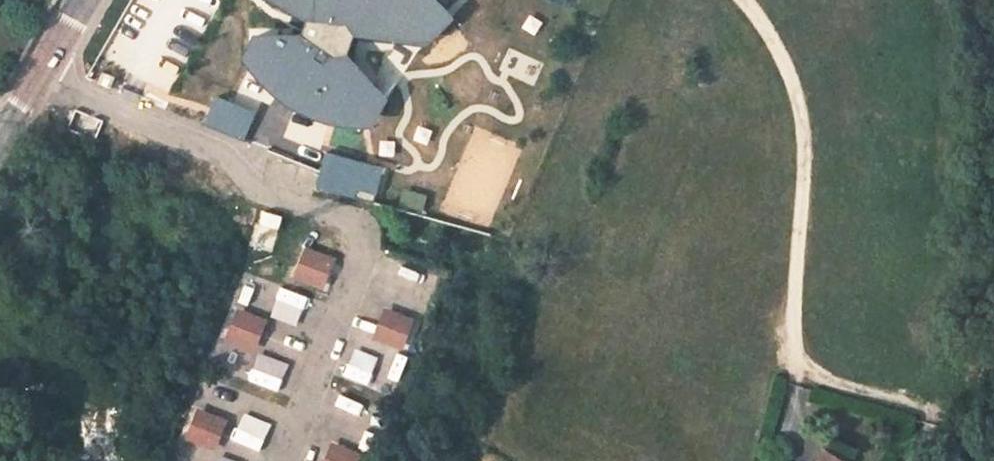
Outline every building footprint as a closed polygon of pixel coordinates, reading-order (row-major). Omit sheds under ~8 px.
[(316,21),(309,32),(264,34),(252,58),(260,69),(270,82),(282,97),(301,109),(322,118),(341,124),(359,127),(383,128),(398,98),(358,55),(363,37),(435,45),(465,19),(461,13),(450,2),(448,0),(273,0),(316,21)] [(98,83),(111,88),(115,76),(102,71),(98,83)] [(264,113),(223,95),(210,125),(251,143),(264,113)] [(390,170),(331,151),(319,187),(378,206),(390,170)] [(296,276),(323,287),(334,258),(307,247),(296,276)] [(375,337),(402,348),(414,319),(387,309),(375,337)] [(227,338),(254,349),(266,320),(239,310),(227,338)] [(188,439),(215,449),(226,421),(199,410),(188,439)] [(360,454),(333,443),(326,460),(358,460),(360,454)] [(823,451),(818,460),(842,460),(823,451)]
